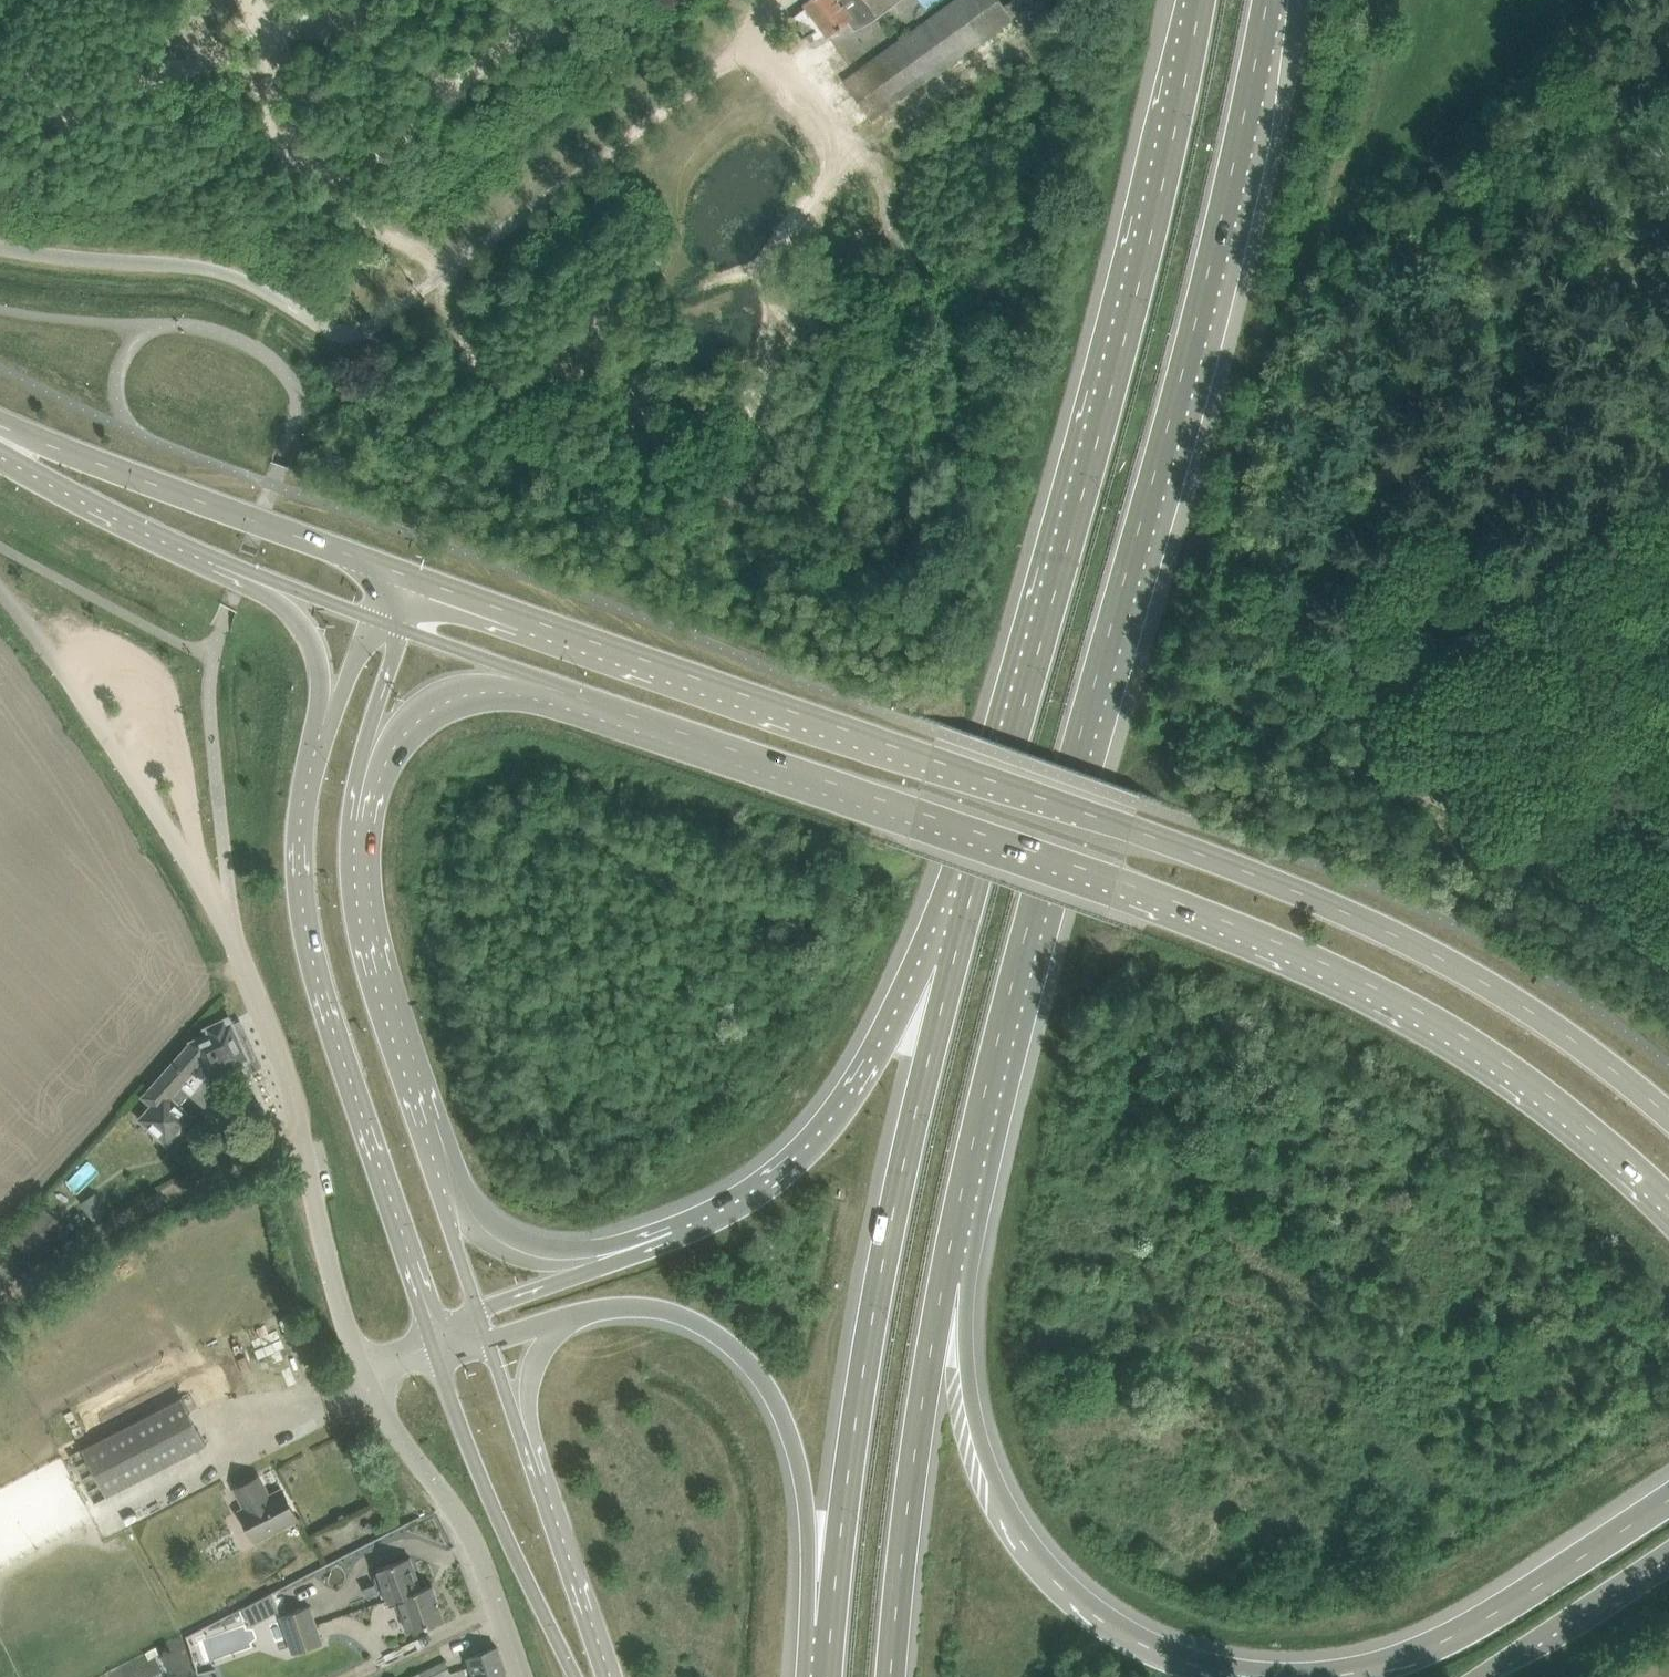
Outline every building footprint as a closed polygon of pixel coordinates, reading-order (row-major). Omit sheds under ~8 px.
[(794,16),(810,42),(827,33),(828,34),(848,19),(852,17),(856,22),(870,12),(875,18),(884,11),(899,0),(808,0),(805,3),(807,6),(794,16)] [(862,69),(844,82),(871,119),(1012,17),(1000,0),(957,0),(862,69)] [(208,1034),(191,1041),(207,1075),(208,1077),(227,1069),(229,1074),(246,1066),(249,1072),(262,1066),(244,1028),(236,1032),(229,1018),(205,1029),(208,1034)] [(207,1075),(191,1041),(143,1096),(142,1097),(152,1106),(140,1119),(168,1144),(193,1116),(172,1097),(183,1084),(192,1091),(207,1075)] [(41,1202),(10,1236),(31,1255),(62,1221),(41,1202)] [(150,1388),(100,1414),(102,1417),(109,1431),(159,1405),(150,1388)] [(182,1395),(83,1447),(107,1495),(207,1443),(182,1395)] [(106,1427),(101,1418),(88,1425),(92,1434),(106,1427)] [(261,1473),(233,1487),(243,1506),(238,1508),(255,1541),(300,1519),(283,1485),(270,1491),(261,1473)] [(410,1556),(376,1568),(378,1574),(376,1575),(375,1578),(377,1585),(380,1587),(382,1586),(389,1607),(396,1605),(399,1614),(401,1613),(407,1631),(444,1618),(432,1584),(421,1588),(410,1556)] [(311,1604),(280,1615),(293,1652),(324,1641),(311,1604)] [(166,1642),(157,1646),(161,1656),(171,1652),(166,1642)] [(477,1653),(468,1656),(475,1676),(508,1676),(498,1646),(477,1653)] [(444,1676),(451,1673),(445,1660),(420,1672),(422,1676),(445,1676),(444,1676)]
